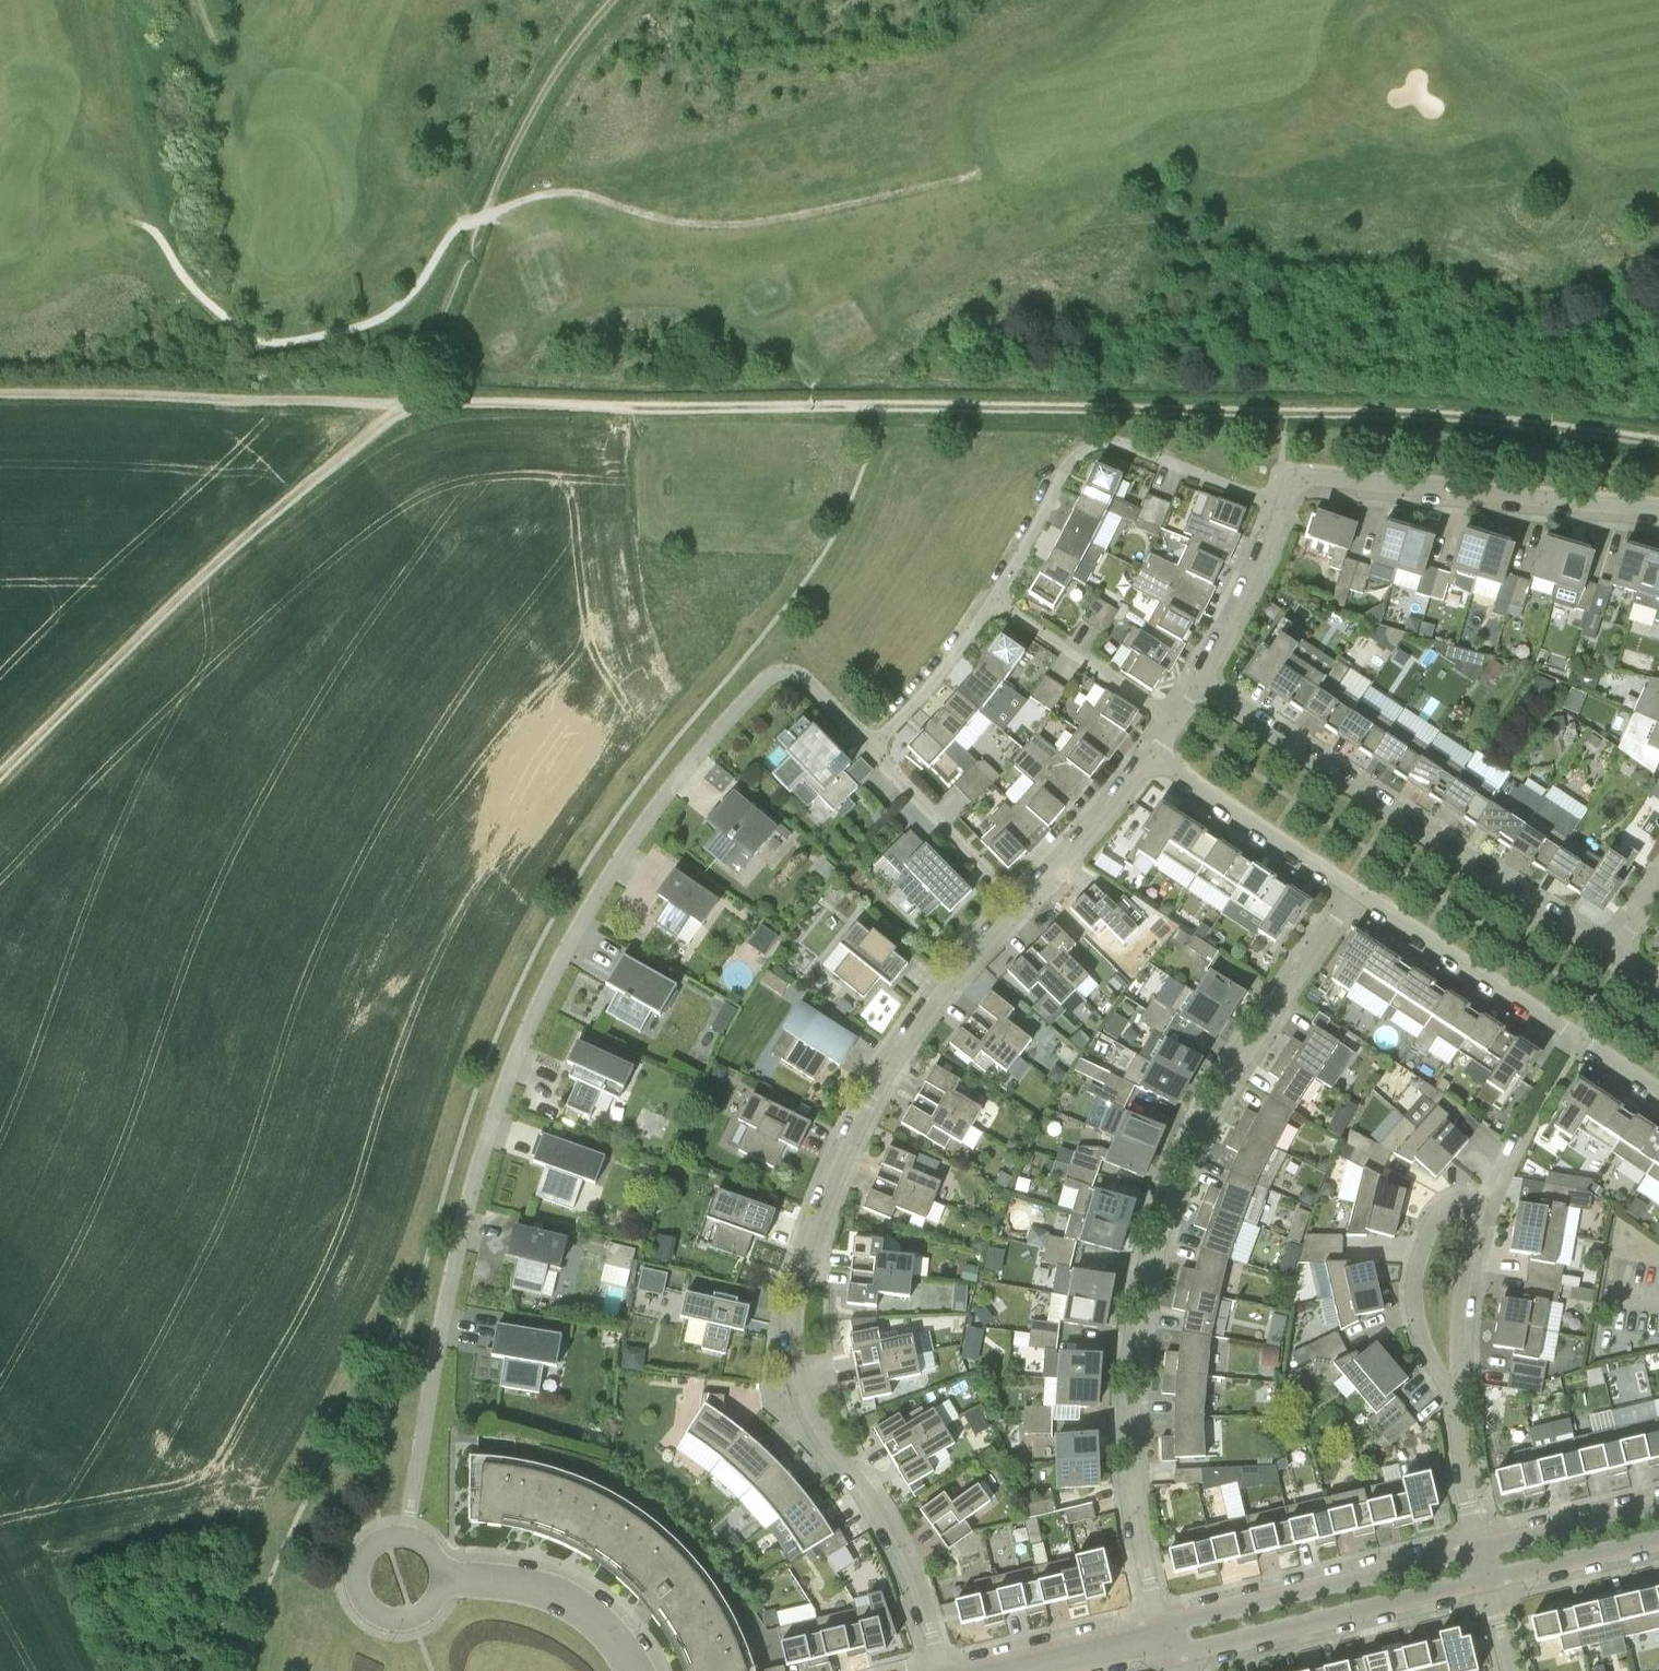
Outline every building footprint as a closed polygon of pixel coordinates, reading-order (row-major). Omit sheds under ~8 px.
[(1081,500),(1107,512),(1135,524),(1137,520),(1141,510),(1113,498),(1123,477),(1118,476),(1121,470),(1103,461),(1099,468),(1096,466),(1081,500)] [(1187,548),(1219,562),(1230,532),(1237,534),(1246,511),(1210,497),(1200,493),(1191,514),(1184,533),(1192,536),(1187,548)] [(1149,525),(1159,499),(1147,494),(1141,510),(1137,520),(1149,525)] [(1172,504),(1159,499),(1149,525),(1161,529),(1172,504)] [(1065,532),(1091,546),(1107,512),(1081,500),(1065,532)] [(1345,605),(1349,591),(1358,563),(1345,559),(1356,526),(1319,515),(1318,519),(1312,517),(1305,539),(1335,548),(1329,568),(1340,572),(1336,586),(1332,601),(1345,605)] [(1158,537),(1161,529),(1149,525),(1137,520),(1135,524),(1135,525),(1136,529),(1158,537)] [(1392,587),(1397,570),(1410,528),(1389,521),(1387,528),(1383,526),(1372,563),(1373,563),(1372,567),(1368,579),(1392,587)] [(1410,528),(1397,570),(1421,578),(1416,594),(1429,598),(1438,571),(1425,567),(1433,542),(1429,541),(1431,534),(1410,528)] [(1443,602),(1448,586),(1452,587),(1471,598),(1477,578),(1490,535),(1469,529),(1467,535),(1463,534),(1451,570),(1453,571),(1451,575),(1438,571),(1429,598),(1443,602)] [(1048,564),(1073,578),(1091,546),(1065,532),(1048,564)] [(1506,617),(1509,606),(1518,578),(1505,575),(1513,550),(1509,548),(1511,542),(1490,535),(1477,578),(1501,585),(1492,612),(1506,617)] [(1531,578),(1557,586),(1570,543),(1549,537),(1547,543),(1543,542),(1531,578)] [(1590,549),(1570,543),(1557,586),(1551,602),(1576,609),(1589,613),(1598,586),(1585,582),(1593,557),(1589,556),(1590,549)] [(1611,586),(1636,593),(1649,551),(1629,544),(1627,551),(1622,549),(1611,586)] [(1141,572),(1198,601),(1206,583),(1213,586),(1223,564),(1219,562),(1187,548),(1178,568),(1149,554),(1141,572)] [(1649,551),(1636,593),(1633,603),(1657,610),(1654,621),(1658,623),(1658,553),(1649,551)] [(1358,563),(1349,591),(1363,595),(1368,579),(1372,567),(1358,563)] [(1029,604),(1044,612),(1047,614),(1050,609),(1053,611),(1073,578),(1048,564),(1029,596),(1032,598),(1029,604)] [(1148,623),(1178,641),(1182,643),(1195,621),(1188,618),(1198,601),(1141,572),(1131,588),(1159,604),(1148,623)] [(1509,606),(1523,610),(1531,582),(1518,578),(1509,606)] [(1585,636),(1596,639),(1611,590),(1598,586),(1590,614),(1585,636)] [(1082,621),(1093,628),(1108,605),(1097,598),(1082,621)] [(1127,616),(1130,613),(1129,607),(1122,604),(1119,611),(1127,616)] [(1104,635),(1113,620),(1118,612),(1108,605),(1093,628),(1104,635)] [(1118,612),(1113,620),(1118,624),(1123,623),(1127,616),(1119,611),(1118,612)] [(1267,689),(1291,656),(1298,647),(1283,637),(1292,625),(1284,620),(1247,676),(1267,689)] [(1119,671),(1152,692),(1166,672),(1160,668),(1178,641),(1148,623),(1142,633),(1135,628),(1123,646),(1132,652),(1119,671)] [(1003,685),(1004,683),(1025,654),(1021,651),(1025,647),(1009,634),(1005,639),(1001,637),(980,667),(1003,685)] [(1446,645),(1439,657),(1454,667),(1465,651),(1446,645)] [(1267,690),(1303,713),(1325,678),(1291,656),(1267,689),(1267,690)] [(1337,736),(1360,701),(1340,687),(1353,669),(1339,659),(1325,678),(1303,713),(1337,736)] [(980,714),(981,713),(991,721),(1016,691),(1004,683),(1003,685),(980,667),(958,695),(980,714)] [(1030,698),(1041,705),(1056,683),(1045,675),(1030,698)] [(1658,725),(1658,680),(1650,678),(1634,715),(1658,725)] [(1041,705),(1052,713),(1067,690),(1056,683),(1041,705)] [(1074,736),(1101,756),(1119,729),(1125,733),(1139,712),(1106,691),(1093,710),(1085,704),(1073,721),(1080,726),(1074,736)] [(934,722),(955,742),(980,714),(958,695),(934,722)] [(1337,736),(1372,759),(1395,724),(1360,701),(1337,736)] [(1634,715),(1619,750),(1649,772),(1654,775),(1658,763),(1658,725),(1634,715)] [(791,756),(772,775),(790,794),(803,781),(834,812),(859,788),(844,772),(850,766),(804,719),(788,734),(797,744),(788,753),(791,756)] [(906,758),(920,769),(922,771),(926,766),(929,770),(955,742),(934,722),(908,749),(911,752),(906,758)] [(1372,759),(1406,782),(1430,747),(1395,724),(1372,759)] [(1023,750),(1072,790),(1084,775),(1090,779),(1105,760),(1101,756),(1074,736),(1060,754),(1035,734),(1023,750)] [(1406,782),(1441,805),(1464,769),(1430,747),(1406,782)] [(1020,802),(1045,825),(1048,828),(1065,810),(1060,805),(1072,790),(1023,750),(1010,764),(1034,785),(1020,802)] [(993,785),(1002,776),(986,761),(978,762),(974,766),(983,775),(993,785)] [(954,785),(963,795),(983,775),(974,766),(954,785)] [(1441,805),(1476,827),(1499,792),(1464,769),(1441,805)] [(963,795),(972,804),(993,785),(983,775),(963,795)] [(1510,850),(1545,798),(1525,784),(1521,789),(1513,802),(1499,792),(1476,827),(1510,850)] [(720,832),(706,849),(728,867),(745,847),(755,856),(776,831),(733,795),(710,823),(720,832)] [(1510,850),(1545,873),(1568,838),(1580,820),(1545,798),(1510,850)] [(997,826),(981,842),(1008,870),(1026,853),(1021,848),(1045,825),(1020,802),(1011,810),(1005,804),(990,819),(997,826)] [(1141,855),(1155,864),(1184,821),(1182,820),(1161,807),(1124,863),(1133,868),(1141,855)] [(1194,878),(1195,879),(1218,844),(1184,821),(1155,864),(1155,865),(1162,856),(1195,878),(1194,878)] [(920,851),(905,836),(883,857),(903,878),(897,884),(929,916),(941,904),(950,914),(972,892),(926,845),(920,851)] [(1545,873),(1580,896),(1602,862),(1569,839),(1568,838),(1545,873)] [(1195,879),(1230,902),(1253,866),(1218,844),(1195,879)] [(1602,862),(1580,896),(1581,897),(1581,896),(1602,910),(1639,854),(1631,849),(1623,862),(1608,852),(1602,862)] [(1231,901),(1264,923),(1287,889),(1253,866),(1230,902),(1231,901)] [(670,904),(656,924),(676,938),(690,918),(702,926),(718,903),(675,873),(659,896),(670,904)] [(1095,886),(1070,910),(1092,931),(1101,922),(1123,944),(1138,930),(1148,920),(1129,902),(1124,897),(1115,906),(1095,886)] [(1287,889),(1264,923),(1258,933),(1273,942),(1264,955),(1272,960),(1309,904),(1289,891),(1289,890),(1287,889)] [(1134,897),(1129,902),(1148,920),(1156,912),(1134,897)] [(893,975),(897,979),(908,965),(894,953),(895,951),(873,933),(872,935),(857,924),(840,946),(850,954),(833,974),(864,999),(880,978),(886,983),(893,975)] [(1032,949),(1076,992),(1084,1000),(1098,986),(1090,978),(1067,955),(1076,946),(1055,925),(1032,949)] [(778,937),(762,926),(749,946),(764,957),(778,937)] [(1335,983),(1349,993),(1377,949),(1376,948),(1355,935),(1318,991),(1326,996),(1335,983)] [(1212,964),(1219,953),(1195,937),(1188,948),(1212,964)] [(1061,1007),(1076,992),(1032,949),(1008,972),(1029,993),(1038,984),(1061,1007)] [(1388,1006),(1389,1007),(1412,972),(1377,949),(1349,993),(1355,983),(1389,1006),(1388,1006)] [(640,1034),(652,1013),(660,1017),(678,987),(624,956),(607,986),(618,993),(606,1014),(620,1022),(640,1034)] [(790,986),(768,971),(760,983),(783,997),(790,986)] [(1389,1007),(1424,1030),(1447,995),(1412,972),(1389,1007)] [(1197,994),(1230,1016),(1243,997),(1236,993),(1238,991),(1211,973),(1197,994)] [(1230,1016),(1197,994),(1186,987),(1170,1010),(1178,1014),(1182,1017),(1209,1034),(1210,1032),(1216,1037),(1230,1016)] [(971,1018),(1019,1057),(1032,1041),(1006,1021),(1014,1011),(991,992),(971,1018)] [(1424,1030),(1458,1053),(1481,1017),(1447,995),(1424,1030)] [(1171,1026),(1178,1014),(1170,1010),(1154,999),(1146,1011),(1171,1026)] [(796,1038),(781,1060),(814,1081),(829,1059),(840,1067),(856,1041),(801,1005),(785,1031),(796,1038)] [(1163,1037),(1171,1026),(1146,1011),(1139,1022),(1163,1037)] [(1323,1032),(1330,1020),(1319,1013),(1312,1024),(1315,1026),(1323,1032)] [(1459,1052),(1493,1074),(1516,1040),(1481,1017),(1458,1053),(1459,1053),(1459,1052)] [(1007,1073),(1019,1057),(971,1018),(950,1045),(973,1063),(981,1053),(1007,1073)] [(1339,1044),(1337,1042),(1345,1030),(1330,1020),(1323,1032),(1315,1026),(1303,1046),(1292,1038),(1281,1055),(1317,1078),(1339,1044)] [(1516,1040),(1493,1074),(1486,1084),(1501,1093),(1492,1106),(1500,1111),(1538,1055),(1517,1042),(1517,1041),(1516,1040)] [(1153,1064),(1188,1083),(1199,1063),(1193,1059),(1194,1057),(1166,1041),(1153,1064)] [(577,1082),(566,1107),(590,1118),(602,1093),(614,1098),(619,1088),(624,1090),(634,1068),(578,1043),(568,1065),(574,1068),(570,1078),(577,1082)] [(1270,1097),(1294,1112),(1317,1078),(1281,1055),(1269,1074),(1280,1081),(1270,1097)] [(1188,1083),(1153,1064),(1140,1087),(1168,1103),(1170,1101),(1176,1104),(1188,1083)] [(918,1095),(972,1126),(982,1109),(954,1093),(961,1082),(935,1067),(918,1095)] [(1104,1086),(1130,1099),(1136,1087),(1110,1074),(1104,1086)] [(1443,1077),(1436,1088),(1443,1093),(1451,1082),(1443,1077)] [(1557,1130),(1571,1139),(1599,1096),(1577,1081),(1540,1138),(1548,1143),(1557,1130)] [(1469,1142),(1467,1141),(1453,1128),(1467,1112),(1463,1108),(1427,1084),(1419,1092),(1438,1109),(1418,1130),(1451,1160),(1453,1161),(1469,1142)] [(1124,1111),(1130,1099),(1104,1086),(1098,1098),(1124,1111)] [(798,1151),(803,1140),(811,1124),(752,1094),(739,1122),(751,1128),(739,1151),(774,1169),(786,1145),(798,1151)] [(961,1144),(972,1126),(918,1095),(901,1124),(927,1139),(934,1128),(961,1144)] [(1578,1130),(1612,1153),(1634,1119),(1599,1096),(1571,1139),(1571,1140),(1578,1130)] [(1237,1127),(1275,1148),(1293,1114),(1294,1115),(1295,1113),(1294,1113),(1294,1112),(1270,1097),(1258,1116),(1246,1110),(1237,1127)] [(1331,1125),(1342,1133),(1362,1105),(1351,1097),(1331,1125)] [(1391,1147),(1414,1121),(1400,1108),(1377,1134),(1391,1147)] [(1117,1138),(1154,1154),(1163,1132),(1156,1129),(1156,1127),(1127,1115),(1117,1138)] [(1646,1176),(1658,1156),(1658,1135),(1634,1119),(1612,1153),(1646,1176)] [(1230,1171),(1257,1182),(1275,1148),(1237,1127),(1226,1147),(1238,1154),(1230,1171)] [(1453,1161),(1451,1160),(1418,1130),(1395,1155),(1412,1165),(1416,1161),(1436,1179),(1453,1161)] [(536,1197),(573,1210),(583,1181),(596,1185),(606,1157),(544,1135),(534,1163),(546,1167),(536,1197)] [(1361,1135),(1354,1149),(1385,1165),(1391,1152),(1361,1135)] [(1154,1154),(1117,1138),(1106,1163),(1136,1175),(1137,1173),(1144,1176),(1154,1154)] [(876,1178),(933,1202),(941,1183),(911,1171),(916,1159),(889,1147),(876,1178)] [(1406,1191),(1405,1191),(1385,1186),(1386,1181),(1379,1176),(1385,1165),(1354,1149),(1348,1160),(1363,1170),(1355,1203),(1400,1215),(1406,1191)] [(1070,1166),(1097,1176),(1102,1163),(1075,1153),(1070,1166)] [(1658,1184),(1658,1156),(1646,1176),(1658,1184)] [(1066,1179),(1093,1188),(1097,1176),(1070,1166),(1066,1179)] [(1202,1205),(1242,1220),(1256,1185),(1256,1186),(1257,1184),(1256,1183),(1257,1182),(1230,1171),(1221,1192),(1209,1187),(1202,1205)] [(1580,1190),(1585,1191),(1593,1181),(1572,1177),(1565,1188),(1580,1190)] [(925,1221),(933,1202),(876,1178),(863,1209),(891,1220),(896,1208),(925,1221)] [(1334,1198),(1336,1191),(1333,1185),(1327,1183),(1324,1194),(1334,1198)] [(1513,1227),(1562,1236),(1567,1208),(1576,1210),(1580,1190),(1565,1188),(1543,1183),(1542,1188),(1543,1188),(1539,1207),(1518,1204),(1513,1227)] [(745,1260),(753,1235),(766,1240),(776,1211),(718,1190),(707,1219),(720,1223),(711,1248),(745,1260)] [(1089,1216),(1127,1227),(1134,1205),(1126,1203),(1127,1201),(1096,1192),(1089,1216)] [(1367,1232),(1393,1238),(1394,1239),(1400,1215),(1355,1203),(1347,1237),(1366,1237),(1367,1232)] [(1201,1250),(1229,1259),(1242,1220),(1202,1205),(1194,1227),(1207,1231),(1201,1250)] [(1127,1227),(1089,1216),(1081,1242),(1112,1251),(1113,1249),(1120,1251),(1127,1227)] [(1527,1279),(1562,1285),(1566,1267),(1556,1265),(1562,1236),(1513,1227),(1509,1252),(1531,1255),(1527,1279)] [(522,1259),(515,1288),(540,1294),(547,1265),(559,1268),(566,1241),(516,1229),(509,1256),(522,1259)] [(1306,1235),(1302,1249),(1342,1250),(1342,1236),(1306,1235)] [(1046,1249),(1073,1256),(1077,1243),(1049,1236),(1046,1249)] [(851,1271),(912,1278),(914,1258),(882,1254),(884,1241),(854,1238),(851,1271)] [(634,1260),(635,1253),(610,1246),(605,1267),(630,1273),(631,1271),(634,1260)] [(1043,1262),(1070,1269),(1073,1256),(1046,1249),(1043,1262)] [(1373,1264),(1371,1264),(1352,1268),(1350,1263),(1341,1263),(1342,1250),(1302,1249),(1298,1263),(1325,1264),(1333,1298),(1378,1287),(1373,1264)] [(1177,1287),(1220,1297),(1228,1260),(1229,1261),(1229,1259),(1201,1250),(1195,1271),(1182,1268),(1177,1287)] [(638,1292),(663,1297),(668,1276),(642,1270),(638,1292)] [(912,1278),(851,1271),(847,1304),(877,1308),(878,1295),(910,1298),(912,1278)] [(1069,1297),(1109,1304),(1113,1281),(1105,1280),(1106,1277),(1074,1272),(1069,1297)] [(1497,1323),(1544,1331),(1549,1303),(1558,1305),(1562,1285),(1527,1279),(1523,1303),(1501,1299),(1497,1323)] [(1182,1332),(1212,1337),(1212,1336),(1211,1336),(1220,1297),(1177,1287),(1172,1309),(1186,1312),(1182,1332)] [(1357,1317),(1382,1311),(1384,1311),(1378,1287),(1333,1298),(1341,1331),(1358,1322),(1357,1317)] [(1590,1304),(1592,1292),(1569,1288),(1567,1300),(1590,1304)] [(726,1355),(731,1329),(744,1332),(750,1308),(737,1305),(739,1300),(715,1294),(713,1299),(686,1293),(680,1318),(708,1324),(702,1349),(726,1355)] [(1109,1304),(1069,1297),(1064,1323),(1096,1329),(1097,1326),(1104,1328),(1109,1304)] [(1030,1334),(1058,1338),(1060,1325),(1032,1321),(1030,1334)] [(979,1356),(988,1328),(973,1323),(964,1352),(979,1356)] [(1509,1375),(1544,1381),(1547,1362),(1538,1360),(1544,1331),(1497,1323),(1492,1347),(1514,1351),(1509,1375)] [(557,1368),(558,1362),(563,1336),(498,1325),(492,1358),(505,1360),(501,1387),(540,1394),(544,1366),(557,1368)] [(856,1368),(916,1355),(912,1335),(881,1342),(878,1329),(849,1335),(856,1368)] [(1164,1372),(1207,1376),(1210,1338),(1211,1338),(1212,1337),(1182,1332),(1179,1354),(1166,1352),(1164,1372)] [(1311,1360),(1342,1345),(1336,1332),(1305,1348),(1311,1360)] [(1029,1348),(1057,1351),(1058,1338),(1030,1334),(1029,1348)] [(1357,1391),(1392,1361),(1376,1343),(1360,1357),(1356,1353),(1348,1357),(1342,1345),(1311,1360),(1318,1373),(1334,1366),(1357,1391)] [(1302,1348),(1290,1354),(1297,1367),(1309,1360),(1302,1348)] [(1059,1379),(1099,1382),(1100,1359),(1093,1358),(1093,1356),(1061,1354),(1059,1379)] [(916,1355),(856,1368),(863,1401),(892,1395),(889,1382),(921,1375),(916,1355)] [(1381,1435),(1407,1412),(1392,1394),(1408,1380),(1392,1361),(1357,1391),(1377,1413),(1368,1420),(1381,1435)] [(1175,1415),(1204,1415),(1207,1376),(1164,1372),(1162,1394),(1175,1396),(1175,1415)] [(1544,1381),(1509,1375),(1507,1388),(1541,1395),(1544,1381)] [(1099,1382),(1059,1379),(1057,1406),(1089,1408),(1089,1406),(1097,1406),(1099,1382)] [(741,1432),(742,1431),(722,1416),(725,1396),(703,1394),(700,1413),(686,1435),(720,1460),(741,1432)] [(1024,1421),(1052,1421),(1053,1408),(1024,1407),(1024,1421)] [(874,1430),(891,1458),(944,1427),(934,1409),(906,1426),(899,1414),(874,1430)] [(1407,1412),(1381,1435),(1390,1446),(1417,1423),(1407,1412)] [(1204,1415),(1175,1415),(1174,1437),(1161,1438),(1162,1462),(1177,1462),(1177,1459),(1205,1458),(1203,1418),(1204,1418),(1205,1416),(1204,1416),(1204,1415)] [(1657,1418),(1616,1428),(1626,1466),(1647,1461),(1649,1468),(1658,1465),(1658,1425),(1657,1418)] [(1024,1434),(1052,1435),(1052,1421),(1024,1421),(1024,1434)] [(776,1463),(776,1462),(759,1445),(764,1439),(747,1425),(742,1431),(741,1432),(720,1460),(727,1466),(750,1488),(776,1463)] [(944,1427),(891,1458),(908,1487),(934,1472),(927,1461),(955,1444),(944,1427)] [(1627,1473),(1626,1466),(1616,1428),(1575,1438),(1585,1476),(1606,1471),(1608,1477),(1627,1473)] [(1298,1447),(1310,1439),(1304,1431),(1292,1439),(1298,1447)] [(1058,1462),(1098,1461),(1097,1437),(1089,1438),(1089,1435),(1057,1437),(1058,1462)] [(1586,1483),(1585,1476),(1575,1438),(1534,1448),(1544,1486),(1565,1481),(1566,1487),(1586,1483)] [(1545,1492),(1544,1486),(1534,1448),(1514,1453),(1518,1468),(1495,1473),(1498,1484),(1503,1483),(1506,1495),(1524,1491),(1525,1497),(1545,1492)] [(488,1524),(498,1525),(508,1527),(516,1528),(527,1531),(536,1533),(546,1536),(555,1540),(564,1544),(573,1548),(578,1551),(586,1555),(596,1562),(608,1569),(616,1575),(624,1582),(633,1590),(638,1596),(642,1600),(648,1595),(660,1610),(654,1614),(656,1618),(661,1625),(664,1630),(667,1634),(671,1640),(674,1645),(679,1655),(682,1661),(685,1668),(686,1670),(756,1670),(754,1665),(752,1658),(749,1652),(747,1645),(743,1637),(741,1631),(735,1619),(732,1612),(728,1605),(724,1599),(719,1592),(715,1586),(712,1581),(707,1575),(702,1568),(696,1561),(692,1556),(682,1546),(671,1536),(666,1531),(660,1526),(653,1521),(647,1516),(636,1508),(629,1503),(622,1499),(613,1494),(604,1489),(596,1485),(587,1481),(577,1477),(569,1474),(558,1471),(548,1468),(542,1466),(530,1463),(519,1461),(511,1460),(493,1458),(470,1457),(470,1523),(488,1524)] [(779,1519),(807,1496),(791,1478),(797,1472),(782,1457),(776,1462),(776,1463),(750,1488),(763,1501),(772,1510),(779,1519)] [(1098,1461),(1058,1462),(1059,1489),(1091,1488),(1091,1485),(1099,1485),(1098,1461)] [(1403,1480),(1413,1524),(1432,1519),(1430,1509),(1438,1507),(1428,1463),(1418,1465),(1420,1475),(1403,1480)] [(1235,1469),(1238,1484),(1240,1492),(1265,1486),(1260,1467),(1235,1469)] [(1238,1484),(1235,1469),(1202,1470),(1202,1483),(1203,1492),(1238,1484)] [(1176,1485),(1202,1483),(1202,1470),(1175,1471),(1176,1485)] [(1394,1529),(1413,1524),(1403,1480),(1364,1489),(1373,1527),(1392,1522),(1394,1529)] [(944,1493),(920,1511),(940,1538),(964,1521),(991,1502),(978,1485),(952,1504),(944,1493)] [(1375,1533),(1373,1527),(1364,1489),(1325,1498),(1335,1536),(1353,1532),(1355,1538),(1375,1533)] [(834,1535),(833,1534),(820,1514),(826,1509),(813,1492),(807,1496),(779,1519),(780,1520),(792,1537),(796,1543),(784,1550),(792,1562),(818,1545),(834,1535)] [(1334,1536),(1335,1536),(1325,1498),(1285,1508),(1295,1546),(1314,1541),(1316,1547),(1336,1543),(1334,1536)] [(1037,1518),(1056,1513),(1053,1500),(1025,1506),(1028,1520),(1037,1518)] [(1068,1525),(1096,1518),(1092,1504),(1065,1510),(1068,1525)] [(727,1519),(746,1536),(757,1524),(738,1507),(727,1519)] [(1295,1546),(1285,1508),(1246,1517),(1256,1555),(1275,1551),(1277,1557),(1297,1552),(1295,1546)] [(1256,1555),(1246,1517),(1207,1526),(1217,1564),(1236,1560),(1238,1566),(1258,1561),(1256,1555)] [(1030,1546),(1043,1543),(1037,1518),(1028,1520),(1024,1521),(1030,1546)] [(964,1521),(940,1538),(949,1550),(973,1532),(964,1521)] [(1217,1564),(1207,1526),(1188,1531),(1192,1546),(1169,1551),(1174,1575),(1197,1569),(1199,1576),(1219,1571),(1217,1564)] [(826,1558),(848,1545),(840,1530),(833,1534),(834,1535),(818,1545),(826,1558)] [(1077,1558),(1087,1602),(1106,1598),(1103,1587),(1112,1585),(1101,1541),(1092,1543),(1094,1553),(1077,1558)] [(1068,1607),(1087,1602),(1077,1558),(1035,1568),(1045,1606),(1066,1600),(1068,1607)] [(1045,1606),(1035,1568),(994,1578),(1004,1616),(1025,1610),(1026,1617),(1047,1612),(1045,1606)] [(1004,1616),(994,1578),(975,1582),(978,1597),(956,1603),(961,1626),(984,1620),(985,1627),(1005,1622),(1004,1616)] [(1658,1629),(1658,1602),(1656,1589),(1654,1583),(1634,1588),(1636,1594),(1615,1599),(1624,1638),(1658,1629)] [(857,1610),(867,1654),(886,1650),(884,1640),(897,1636),(882,1593),(868,1596),(871,1606),(857,1610)] [(1582,1647),(1624,1638),(1615,1599),(1613,1593),(1593,1598),(1595,1604),(1574,1609),(1582,1647)] [(1563,1652),(1582,1647),(1574,1609),(1572,1603),(1552,1607),(1554,1614),(1531,1619),(1536,1642),(1560,1637),(1563,1652)] [(848,1659),(867,1654),(857,1610),(818,1619),(827,1657),(846,1652),(848,1659)] [(829,1663),(827,1657),(818,1619),(778,1629),(787,1667),(807,1662),(809,1668),(829,1663)] [(1448,1670),(1477,1670),(1469,1638),(1461,1640),(1459,1630),(1440,1634),(1448,1670)] [(1440,1634),(1420,1639),(1422,1645),(1403,1650),(1408,1670),(1448,1670),(1440,1634)] [(1403,1650),(1401,1644),(1381,1648),(1383,1655),(1364,1659),(1367,1670),(1408,1670),(1403,1650)] [(1364,1659),(1362,1653),(1342,1658),(1344,1664),(1325,1669),(1325,1670),(1367,1670),(1364,1659)] [(1325,1669),(1323,1662),(1303,1667),(1304,1670),(1325,1670),(1325,1669)]
